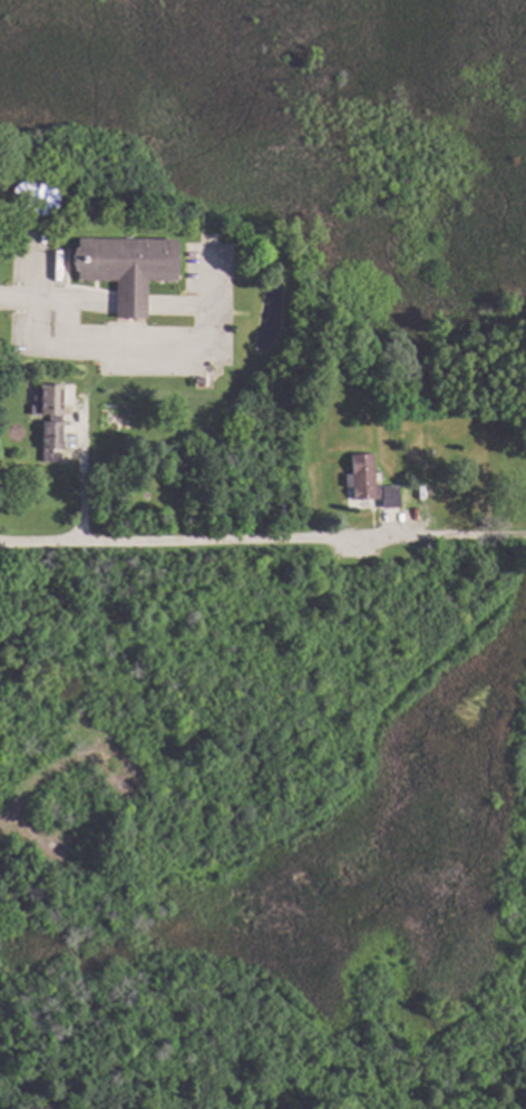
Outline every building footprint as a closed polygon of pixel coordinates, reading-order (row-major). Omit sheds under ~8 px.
[(140,226),(132,226),(132,214),(140,213),(140,226)] [(176,242),(175,282),(145,281),(144,296),(144,314),(144,320),(113,319),(114,314),(114,295),(114,281),(74,280),(75,239),(176,242)] [(60,416),(60,422),(60,426),(59,449),(50,449),(50,453),(59,453),(59,461),(59,463),(40,463),(40,422),(47,424),(47,415),(29,415),(29,406),(31,406),(31,390),(38,390),(38,385),(60,385),(60,416)] [(371,485),(378,485),(378,487),(397,486),(398,508),(397,508),(381,509),(379,509),(379,499),(351,500),(350,487),(343,488),(342,475),(349,475),(348,455),(370,454),(371,485)]
